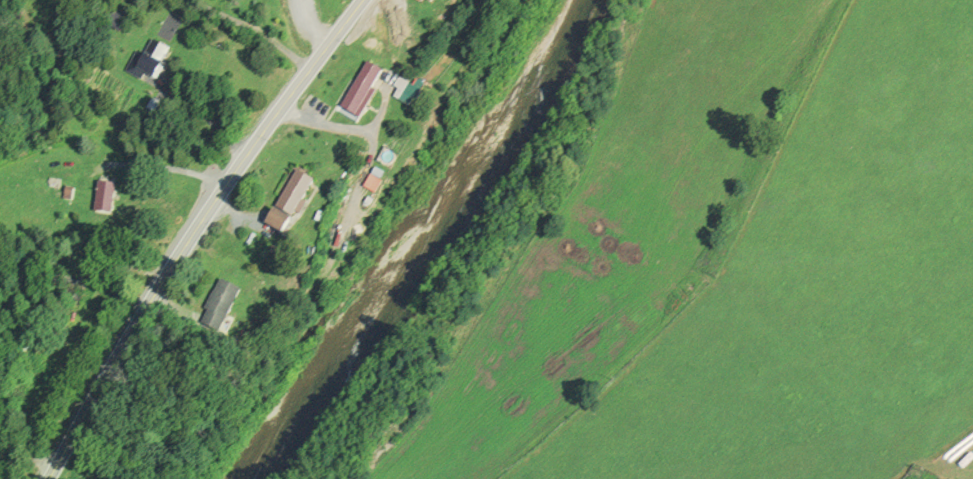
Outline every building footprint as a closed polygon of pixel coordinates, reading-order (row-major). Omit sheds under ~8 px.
[(138,71),(157,80),(172,48),(153,39),(138,71)] [(342,107),(370,63),(385,73),(357,116),(342,107)] [(398,97),(405,82),(421,89),(413,105),(398,97)] [(377,168),(389,175),(377,193),(366,186),(377,168)] [(279,203),(299,169),(317,180),(297,214),(279,203)] [(101,183),(117,185),(113,213),(96,210),(101,183)] [(65,202),(77,203),(78,190),(66,189),(65,202)] [(269,224),(278,208),(297,219),(288,234),(269,224)] [(199,320),(217,277),(242,288),(223,331),(199,320)]
